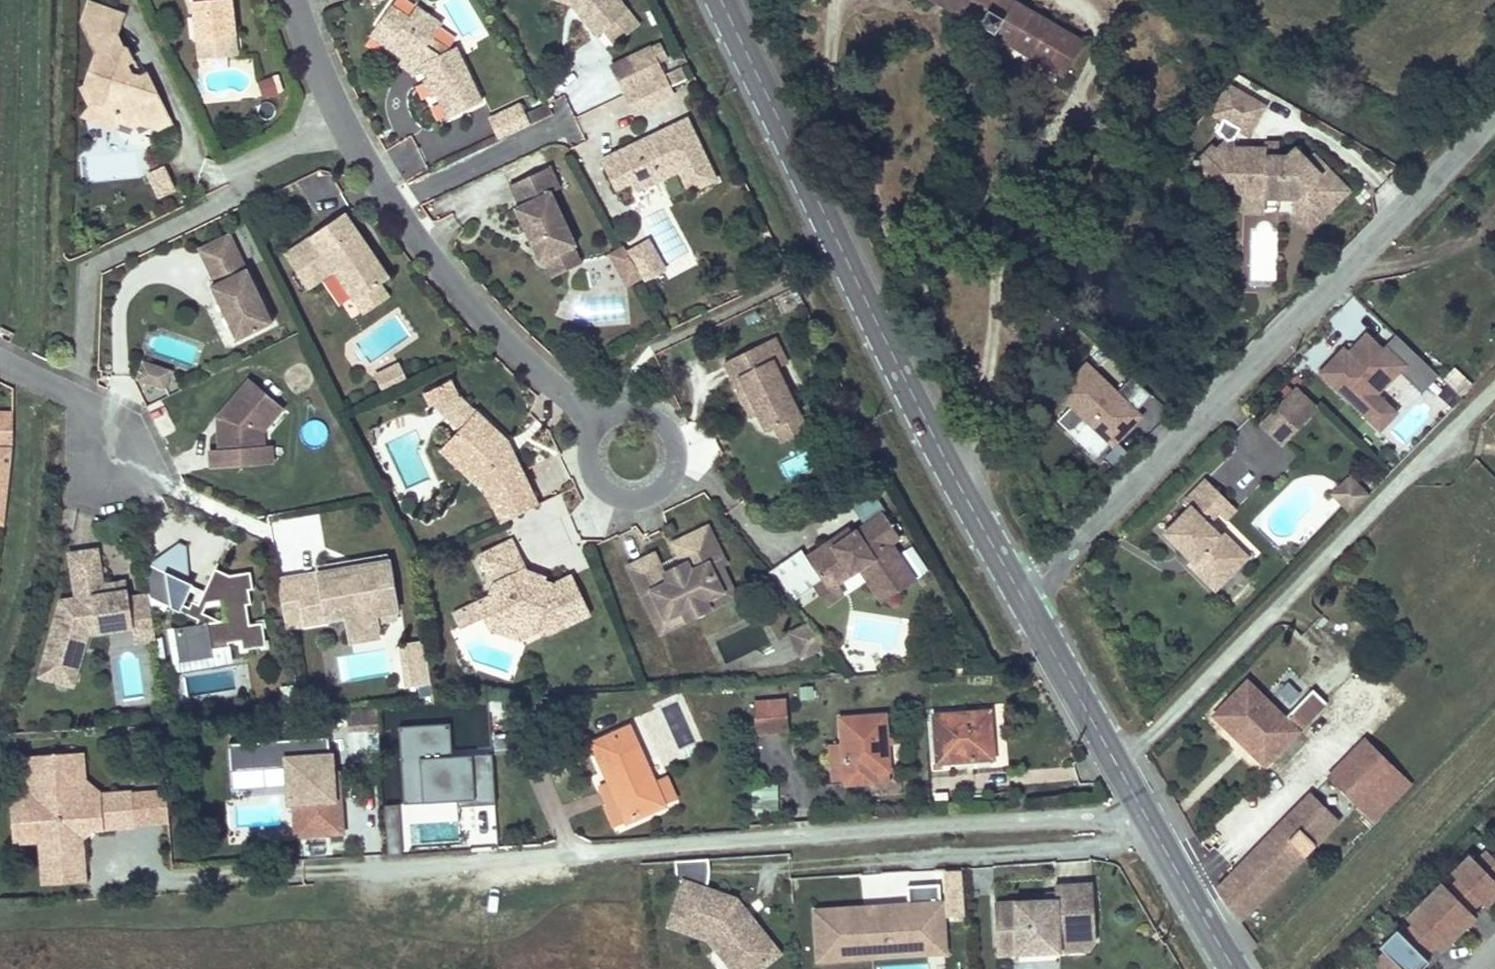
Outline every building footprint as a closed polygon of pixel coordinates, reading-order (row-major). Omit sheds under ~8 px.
[(193,6),(197,27),(213,24),(217,44),(237,41),(231,3),(228,0),(189,0),(193,6)] [(571,3),(577,10),(583,4),(580,0),(564,0),(571,3)] [(583,4),(577,10),(595,32),(603,27),(614,41),(638,21),(621,0),(580,0),(583,4)] [(1031,57),(1050,26),(1005,0),(932,0),(1031,57)] [(120,124),(136,127),(149,121),(151,127),(161,130),(173,124),(148,75),(140,79),(133,77),(128,67),(133,64),(127,51),(114,46),(125,19),(93,6),(85,26),(90,39),(104,44),(88,84),(98,102),(113,110),(120,124)] [(387,10),(374,29),(390,39),(383,50),(401,62),(404,63),(414,61),(420,63),(423,69),(427,77),(423,79),(431,96),(435,93),(446,116),(480,100),(453,46),(443,51),(429,41),(438,27),(412,10),(405,21),(387,10)] [(213,24),(197,27),(204,67),(241,60),(237,41),(217,44),(213,24)] [(1081,43),(1050,26),(1031,57),(1063,74),(1081,43)] [(390,39),(374,29),(367,40),(383,50),(390,39)] [(653,43),(631,54),(644,81),(666,71),(653,43)] [(631,54),(611,63),(625,91),(644,81),(631,54)] [(404,63),(401,62),(398,67),(409,73),(412,74),(423,69),(420,63),(414,61),(404,63)] [(140,79),(133,64),(128,67),(133,77),(140,79)] [(675,89),(666,71),(644,81),(625,91),(633,109),(675,89)] [(258,81),(263,99),(279,95),(275,77),(258,81)] [(1205,106),(1218,113),(1232,86),(1225,83),(1205,106)] [(98,102),(88,84),(81,88),(92,108),(90,119),(117,132),(139,133),(136,127),(120,124),(113,110),(98,102)] [(1261,102),(1232,86),(1218,113),(1224,116),(1218,127),(1228,137),(1217,148),(1226,157),(1223,161),(1223,176),(1236,177),(1243,183),(1252,192),(1263,192),(1279,192),(1287,184),(1296,192),(1296,210),(1307,210),(1316,218),(1349,185),(1313,148),(1307,154),(1295,144),(1288,151),(1280,151),(1267,151),(1267,143),(1257,143),(1247,154),(1235,143),(1231,136),(1237,125),(1246,130),(1261,102)] [(489,116),(499,136),(531,121),(521,100),(489,116)] [(616,143),(598,153),(614,181),(631,172),(636,181),(677,158),(688,179),(714,164),(681,106),(637,131),(638,134),(617,145),(616,143)] [(637,131),(616,143),(617,145),(638,134),(637,131)] [(402,180),(427,167),(411,134),(385,147),(402,180)] [(1280,151),(1280,138),(1267,138),(1267,143),(1267,151),(1280,151)] [(1223,161),(1226,157),(1217,148),(1213,144),(1197,159),(1218,181),(1223,176),(1223,161)] [(160,194),(177,187),(166,161),(149,169),(160,194)] [(556,187),(546,164),(506,184),(515,204),(511,206),(522,229),(526,228),(530,237),(526,238),(537,261),(542,259),(571,245),(573,244),(548,191),(556,187)] [(1263,208),(1263,192),(1252,192),(1243,183),(1232,195),(1245,208),(1263,208)] [(339,189),(313,197),(319,216),(345,209),(339,189)] [(389,276),(345,210),(285,251),(308,287),(334,269),(354,299),(381,281),(389,276)] [(232,233),(200,248),(217,283),(213,286),(235,332),(271,315),(232,233)] [(626,251),(632,261),(651,250),(646,240),(626,251)] [(571,245),(542,259),(550,276),(579,262),(571,245)] [(632,261),(643,280),(662,269),(651,250),(632,261)] [(389,294),(381,281),(354,299),(363,312),(389,294)] [(1365,345),(1372,337),(1367,332),(1359,340),(1365,345)] [(751,364),(737,371),(757,410),(765,426),(773,422),(798,410),(775,364),(785,359),(773,333),(743,348),(751,364)] [(1440,375),(1397,333),(1383,347),(1372,337),(1365,345),(1359,340),(1349,351),(1344,346),(1321,371),(1368,417),(1384,400),(1377,392),(1399,370),(1422,392),(1440,375)] [(751,364),(743,348),(723,358),(750,412),(757,410),(737,371),(751,364)] [(173,369),(145,360),(139,379),(167,388),(173,369)] [(402,363),(377,375),(385,390),(409,378),(402,363)] [(1079,370),(1049,399),(1063,412),(1080,429),(1066,444),(1087,464),(1104,446),(1106,449),(1127,428),(1123,424),(1113,414),(1117,410),(1127,419),(1144,403),(1124,383),(1108,399),(1079,370)] [(266,447),(265,432),(286,407),(253,379),(220,417),(228,424),(229,430),(221,431),(222,449),(213,450),(214,468),(259,465),(258,455),(258,447),(266,447)] [(452,425),(439,439),(475,471),(492,504),(493,503),(529,486),(530,485),(514,453),(507,456),(501,443),(508,440),(477,411),(476,412),(455,392),(450,380),(422,394),(428,406),(431,405),(452,425)] [(1294,389),(1287,395),(1306,414),(1313,408),(1294,389)] [(1287,395),(1262,422),(1281,441),(1306,414),(1287,395)] [(1380,428),(1396,411),(1384,400),(1368,417),(1380,428)] [(11,408),(0,408),(0,427),(11,427),(11,408)] [(798,410),(773,422),(781,437),(806,425),(798,410)] [(1127,419),(1117,410),(1113,414),(1123,424),(1127,419)] [(1080,429),(1063,412),(1049,427),(1066,444),(1080,429)] [(229,430),(228,424),(220,417),(221,431),(229,430)] [(11,435),(11,427),(0,427),(0,442),(10,442),(11,435)] [(439,439),(433,445),(469,477),(475,471),(439,439)] [(508,440),(501,443),(507,456),(514,453),(508,440)] [(0,519),(10,444),(0,444),(0,519)] [(274,464),(273,446),(266,447),(258,447),(258,455),(259,465),(274,464)] [(790,473),(818,464),(813,448),(785,458),(790,473)] [(1346,495),(1342,504),(1350,512),(1367,495),(1350,477),(1339,488),(1346,495)] [(1204,479),(1183,500),(1189,506),(1164,532),(1194,561),(1190,565),(1216,590),(1239,566),(1215,542),(1220,537),(1206,524),(1216,513),(1227,502),(1204,479)] [(529,486),(493,503),(501,520),(537,502),(529,486)] [(1332,494),(1342,504),(1346,495),(1339,488),(1332,494)] [(861,517),(883,506),(875,489),(853,501),(861,517)] [(1227,502),(1216,513),(1223,520),(1234,508),(1227,502)] [(885,600),(917,578),(891,542),(900,535),(883,511),(854,532),(844,539),(841,534),(808,558),(824,581),(830,589),(838,583),(861,567),(885,600)] [(655,549),(631,561),(645,591),(654,586),(667,612),(684,604),(689,613),(709,603),(705,594),(722,586),(712,564),(722,559),(725,558),(708,523),(685,534),(689,544),(681,548),(686,559),(664,569),(655,549)] [(851,527),(841,534),(844,539),(854,532),(851,527)] [(1220,537),(1215,542),(1239,566),(1249,556),(1224,532),(1220,537)] [(689,544),(685,534),(677,538),(681,548),(689,544)] [(512,537),(480,553),(494,581),(492,593),(501,596),(497,615),(520,620),(524,629),(539,621),(547,624),(591,606),(574,567),(555,575),(539,573),(538,580),(528,579),(529,572),(512,537)] [(158,634),(152,600),(132,603),(129,581),(105,585),(100,549),(71,554),(79,598),(63,601),(40,677),(66,684),(86,620),(109,617),(111,631),(135,627),(137,638),(158,634)] [(178,568),(144,552),(152,598),(201,621),(207,618),(213,608),(229,605),(248,606),(253,605),(250,591),(255,590),(252,573),(230,577),(217,563),(194,584),(175,575),(178,568)] [(322,574),(281,581),(286,611),(306,608),(309,625),(331,621),(331,617),(349,614),(352,627),(379,623),(378,615),(400,611),(390,557),(368,561),(369,566),(354,568),(355,575),(344,577),(343,570),(322,574)] [(705,594),(709,603),(736,590),(722,559),(712,564),(722,586),(705,594)] [(368,561),(321,569),(322,574),(343,570),(344,577),(355,575),(354,568),(369,566),(368,561)] [(538,580),(539,573),(529,572),(528,579),(538,580)] [(838,583),(830,589),(824,581),(816,586),(830,605),(846,593),(838,583)] [(654,586),(645,591),(662,626),(689,613),(684,604),(667,612),(654,586)] [(501,596),(492,593),(477,600),(492,628),(515,633),(524,629),(520,620),(497,615),(501,596)] [(248,606),(229,605),(232,625),(226,626),(207,618),(201,621),(199,625),(177,629),(183,663),(217,657),(216,651),(233,648),(233,644),(244,642),(246,651),(269,647),(265,624),(252,626),(248,606)] [(306,608),(286,611),(289,628),(309,625),(306,608)] [(400,611),(378,615),(379,623),(401,619),(400,611)] [(90,634),(111,631),(109,617),(86,620),(66,684),(74,687),(90,634)] [(379,623),(352,627),(354,642),(382,638),(379,623)] [(433,679),(427,638),(404,641),(410,683),(433,679)] [(244,642),(233,644),(233,648),(234,653),(246,651),(244,642)] [(1284,720),(1248,683),(1219,711),(1233,726),(1229,730),(1265,765),(1325,703),(1313,691),(1284,720)] [(789,696),(754,697),(755,732),(790,731),(789,696)] [(471,700),(437,703),(440,755),(475,754),(471,700)] [(1233,726),(1219,711),(1215,716),(1229,730),(1233,726)] [(993,757),(989,712),(935,717),(939,762),(993,757)] [(845,781),(867,780),(866,773),(865,761),(888,759),(884,720),(840,723),(845,781)] [(661,804),(626,727),(590,743),(609,784),(625,820),(661,804)] [(1399,774),(1367,741),(1332,777),(1364,809),(1399,774)] [(80,753),(31,756),(34,804),(25,805),(27,836),(42,835),(43,855),(46,855),(47,869),(56,875),(75,874),(82,866),(80,829),(85,822),(91,826),(134,823),(132,790),(101,792),(82,780),(80,753)] [(328,756),(285,759),(288,802),(302,801),(331,799),(329,774),(328,756)] [(865,761),(866,773),(889,771),(888,759),(865,761)] [(331,799),(302,801),(304,818),(316,817),(318,835),(341,834),(336,774),(329,774),(331,799)] [(1409,784),(1399,774),(1364,809),(1374,820),(1409,784)] [(610,826),(625,820),(609,784),(597,790),(606,809),(602,809),(610,826)] [(777,801),(776,785),(752,787),(754,802),(777,801)] [(1218,890),(1238,919),(1337,822),(1312,796),(1277,830),(1218,890)] [(750,815),(777,814),(777,804),(750,805),(750,815)] [(316,817),(304,818),(305,836),(318,835),(316,817)] [(1479,913),(1474,908),(1484,898),(1489,902),(1494,897),(1494,853),(1491,849),(1481,859),(1474,853),(1457,870),(1463,877),(1453,887),(1447,881),(1412,916),(1418,922),(1408,933),(1401,926),(1384,944),(1390,950),(1379,961),(1387,968),(1423,968),(1433,959),(1428,954),(1438,943),(1444,948),(1479,913)] [(681,860),(683,879),(692,882),(704,886),(714,858),(681,860)] [(873,906),(821,911),(824,957),(892,952),(892,947),(932,944),(931,918),(947,917),(944,881),(912,883),(913,903),(885,906),(886,911),(874,911),(873,906)] [(692,882),(678,923),(716,936),(717,937),(723,932),(729,941),(723,946),(742,968),(762,968),(784,952),(757,917),(751,922),(744,914),(750,909),(742,899),(704,886),(692,882)] [(1022,901),(1000,903),(1002,943),(1023,941),(1024,952),(1065,950),(1065,940),(1101,938),(1097,883),(1061,885),(1061,892),(1062,903),(1053,903),(1053,900),(1040,900),(1040,904),(1022,905),(1022,901)] [(1062,903),(1061,892),(1052,893),(1053,900),(1053,903),(1062,903)] [(932,944),(892,947),(892,952),(949,948),(947,917),(931,918),(932,944)] [(1095,948),(1101,938),(1065,940),(1065,950),(1095,948)] [(1024,952),(1023,941),(1002,943),(1003,953),(1003,954),(1024,952)]
